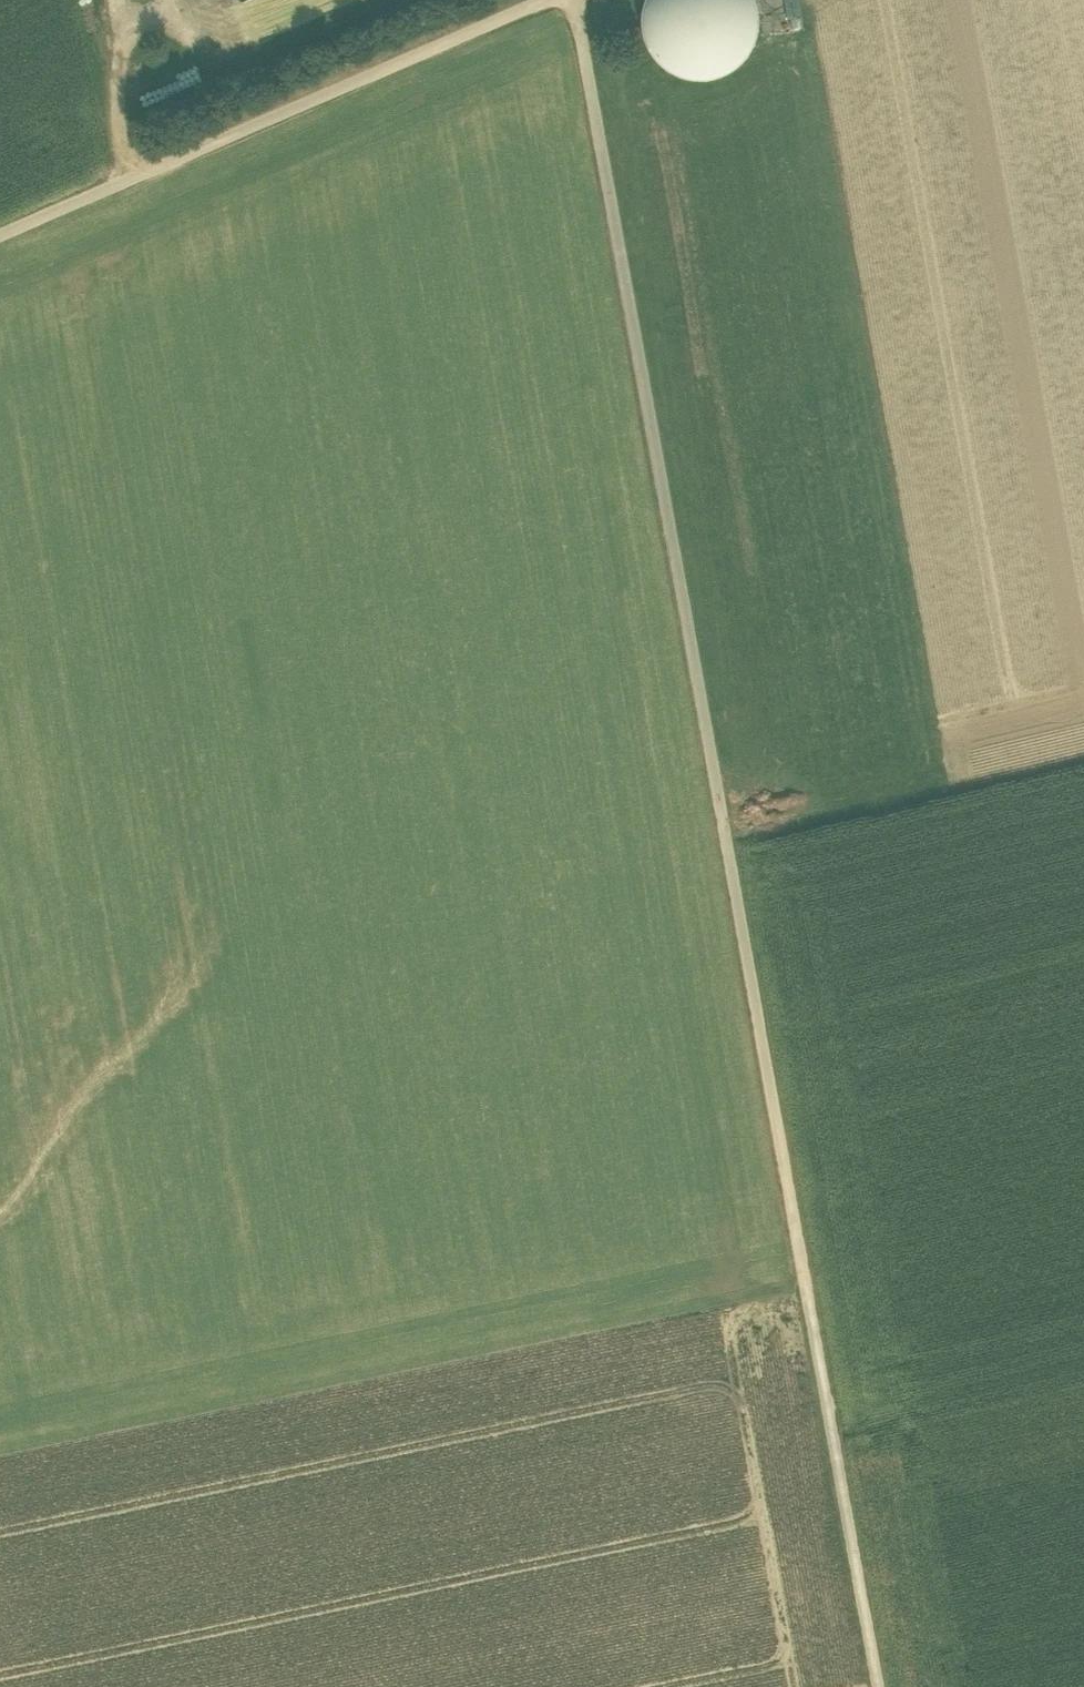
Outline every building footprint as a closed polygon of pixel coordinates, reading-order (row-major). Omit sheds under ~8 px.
[(640,11),(640,34),(649,55),(665,72),(687,81),(710,81),(731,72),(748,56),(757,34),(757,11),(752,0),(645,0),(640,11)] [(787,20),(800,18),(797,0),(783,0),(787,20)]
